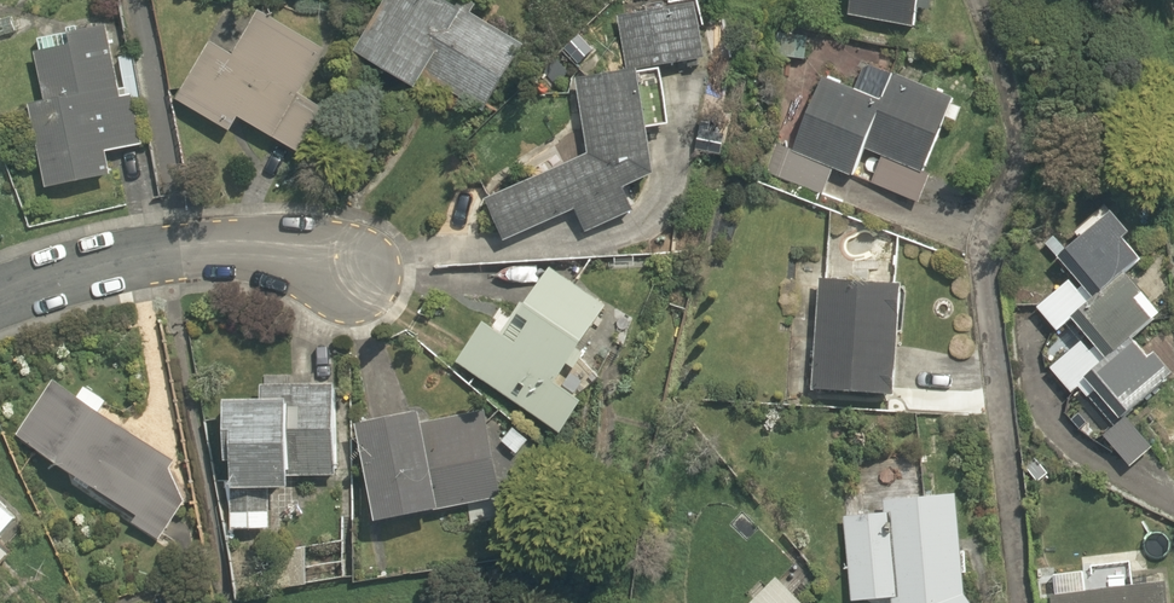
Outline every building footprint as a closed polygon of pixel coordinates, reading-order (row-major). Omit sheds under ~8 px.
[(442,0),(374,0),(347,52),(410,85),(417,72),(472,101),(511,26),(463,0),(456,0),(453,6),(442,0)] [(625,66),(652,61),(705,51),(695,0),(661,0),(614,8),(625,66)] [(842,13),(910,22),(912,0),(844,0),(842,13)] [(204,41),(171,95),(223,127),(230,115),(294,154),(318,116),(295,102),(325,52),(249,6),(221,52),(204,41)] [(60,41),(32,47),(41,95),(26,98),(43,186),(105,174),(100,149),(138,142),(128,92),(112,96),(97,23),(58,31),(60,41)] [(823,35),(775,139),(830,164),(916,200),(927,172),(916,168),(946,97),(885,71),(888,63),(823,35)] [(652,61),(625,66),(568,75),(581,151),(482,199),(500,241),(567,208),(578,231),(626,208),(615,184),(644,170),(636,126),(663,121),(652,61)] [(1132,247),(1095,199),(1042,240),(1069,275),(1032,305),(1052,330),(1064,320),(1078,337),(1041,365),(1063,392),(1080,379),(1110,418),(1162,377),(1124,329),(1146,311),(1109,265),(1132,247)] [(448,361),(517,408),(592,304),(537,259),(501,302),(519,316),(503,340),(474,322),(448,361)] [(884,388),(888,278),(808,275),(805,385),(884,388)] [(46,385),(13,433),(130,509),(124,519),(154,538),(182,496),(173,463),(93,411),(101,398),(76,382),(66,398),(46,385)] [(273,396),(213,392),(208,478),(275,482),(276,466),(285,466),(284,474),(333,477),(338,388),(274,384),(273,396)] [(403,405),(350,413),(369,518),(470,500),(468,486),(489,482),(476,411),(406,423),(403,405)] [(843,599),(881,596),(882,602),(968,602),(958,590),(952,487),(919,490),(916,468),(874,473),(877,491),(858,505),(837,507),(843,599)] [(16,517),(0,503),(0,535),(16,517)] [(1039,602),(1151,602),(1146,575),(1038,596),(1039,602)] [(764,577),(737,602),(789,602),(764,577)]
